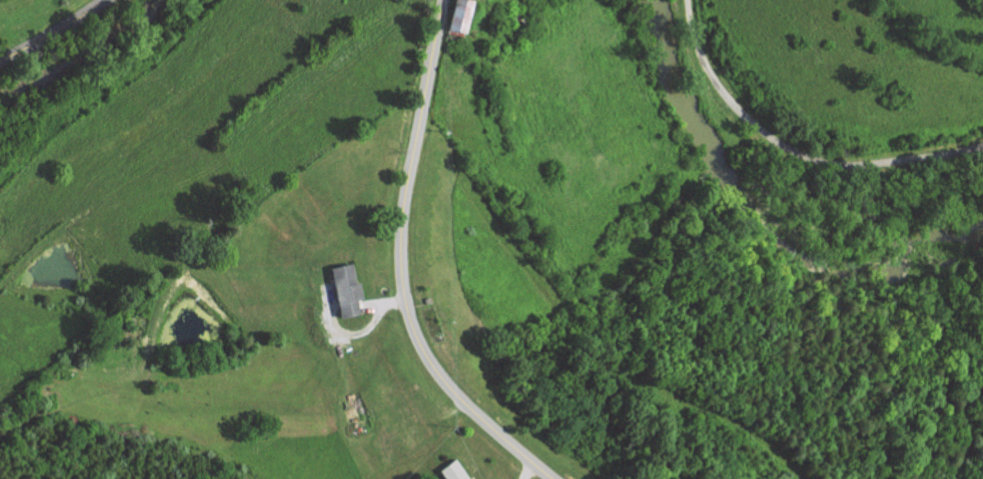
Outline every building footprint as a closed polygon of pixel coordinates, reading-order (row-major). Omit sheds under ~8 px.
[(472,0),(455,0),(446,36),(462,40),(472,0)] [(520,7),(524,28),(514,30),(509,10),(520,7)] [(353,262),(357,282),(360,281),(364,298),(357,299),(359,306),(360,312),(342,316),(331,267),(353,262)] [(456,459),(469,478),(448,478),(441,469),(456,459)]
